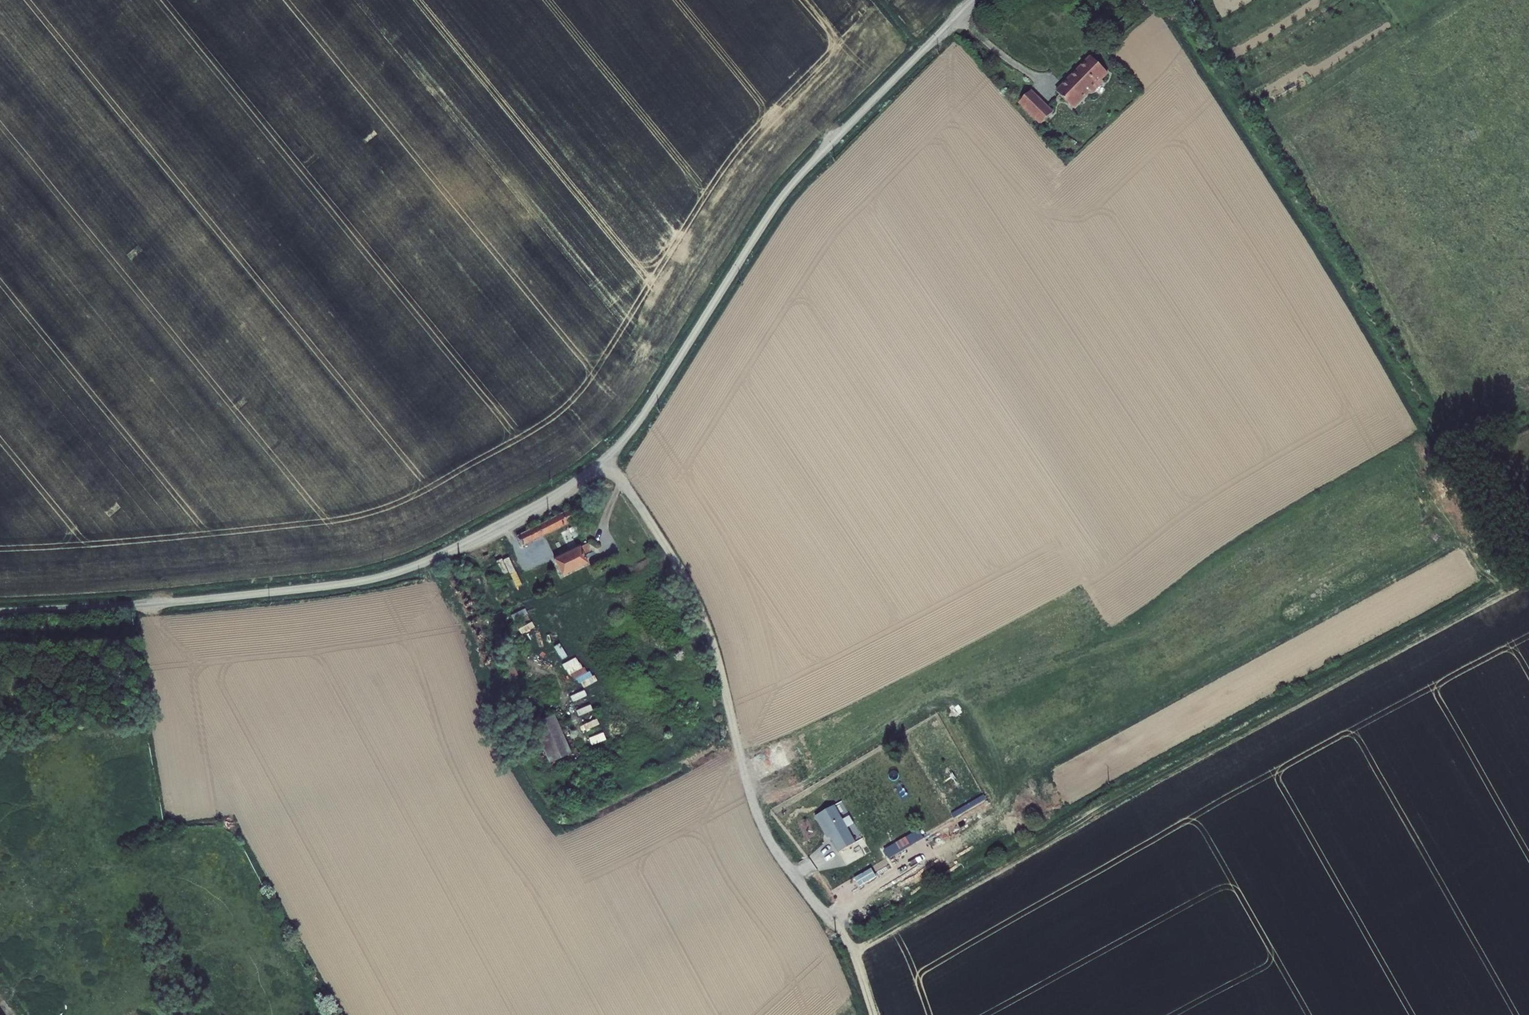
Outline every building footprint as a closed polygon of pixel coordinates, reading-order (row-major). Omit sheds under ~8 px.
[(1111,48),(1095,32),(1063,66),(1079,81),(1095,65),(1098,68),(1108,57),(1105,54),(1111,48)] [(1040,127),(1054,114),(1032,91),(1018,104),(1040,127)] [(523,548),(574,521),(571,514),(520,541),(523,548)] [(576,526),(570,529),(574,538),(581,535),(576,526)] [(580,549),(558,561),(565,574),(587,562),(580,549)] [(511,612),(514,625),(528,621),(525,609),(511,612)] [(517,627),(520,634),(534,628),(531,621),(517,627)] [(579,679),(583,687),(592,684),(579,655),(562,662),(571,682),(579,679)] [(548,719),(522,733),(539,766),(566,752),(548,719)] [(780,742),(769,748),(773,753),(783,747),(780,742)] [(837,804),(816,813),(834,852),(854,843),(837,804)]
